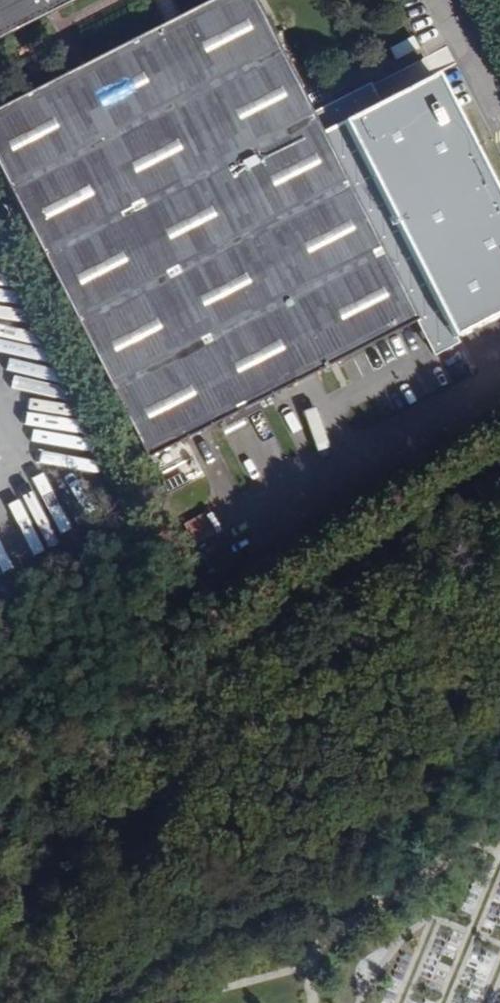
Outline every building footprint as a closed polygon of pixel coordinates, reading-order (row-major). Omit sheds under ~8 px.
[(153,454),(416,319),(320,133),(252,0),(209,0),(0,107),(0,157),(153,454)] [(72,0),(0,0),(0,37),(72,0)] [(320,133),(416,319),(429,347),(499,312),(499,208),(433,76),(320,133)]
